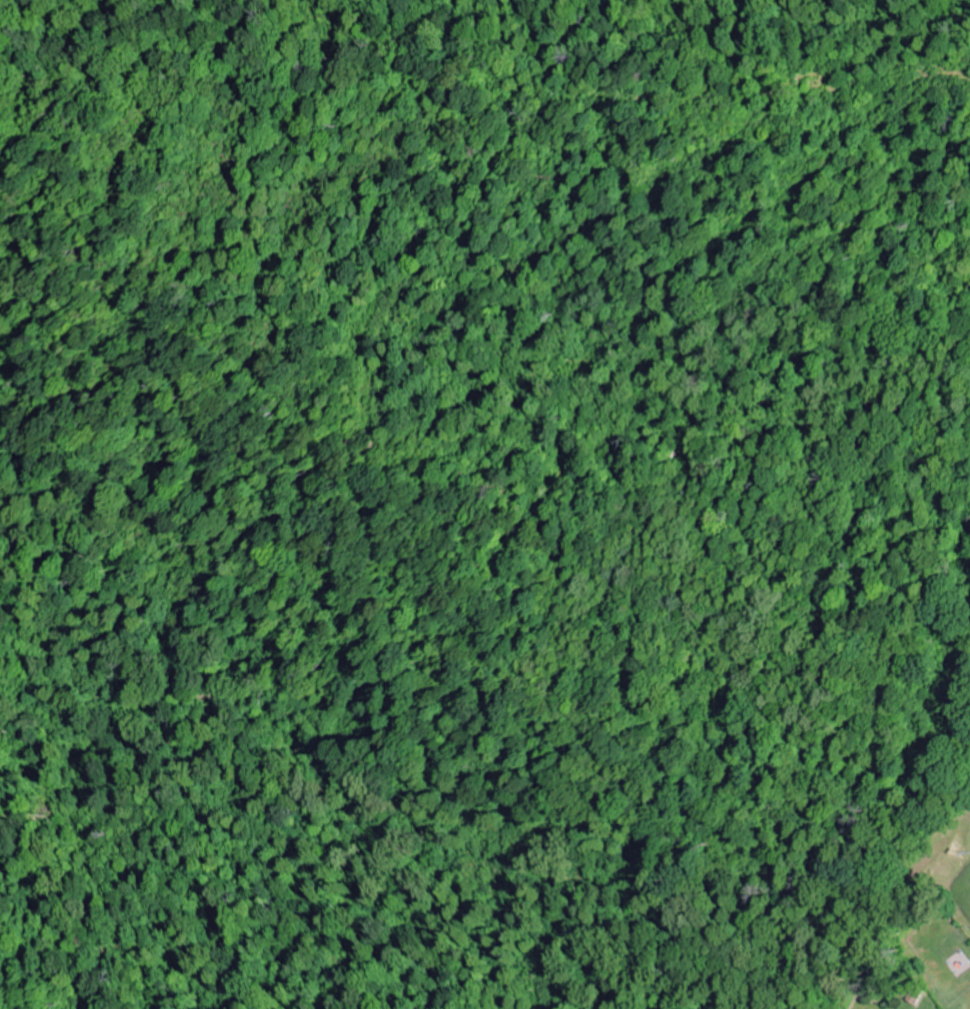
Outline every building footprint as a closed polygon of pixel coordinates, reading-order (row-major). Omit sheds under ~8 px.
[(915,1007),(905,1000),(912,987),(922,992),(915,1007)]
